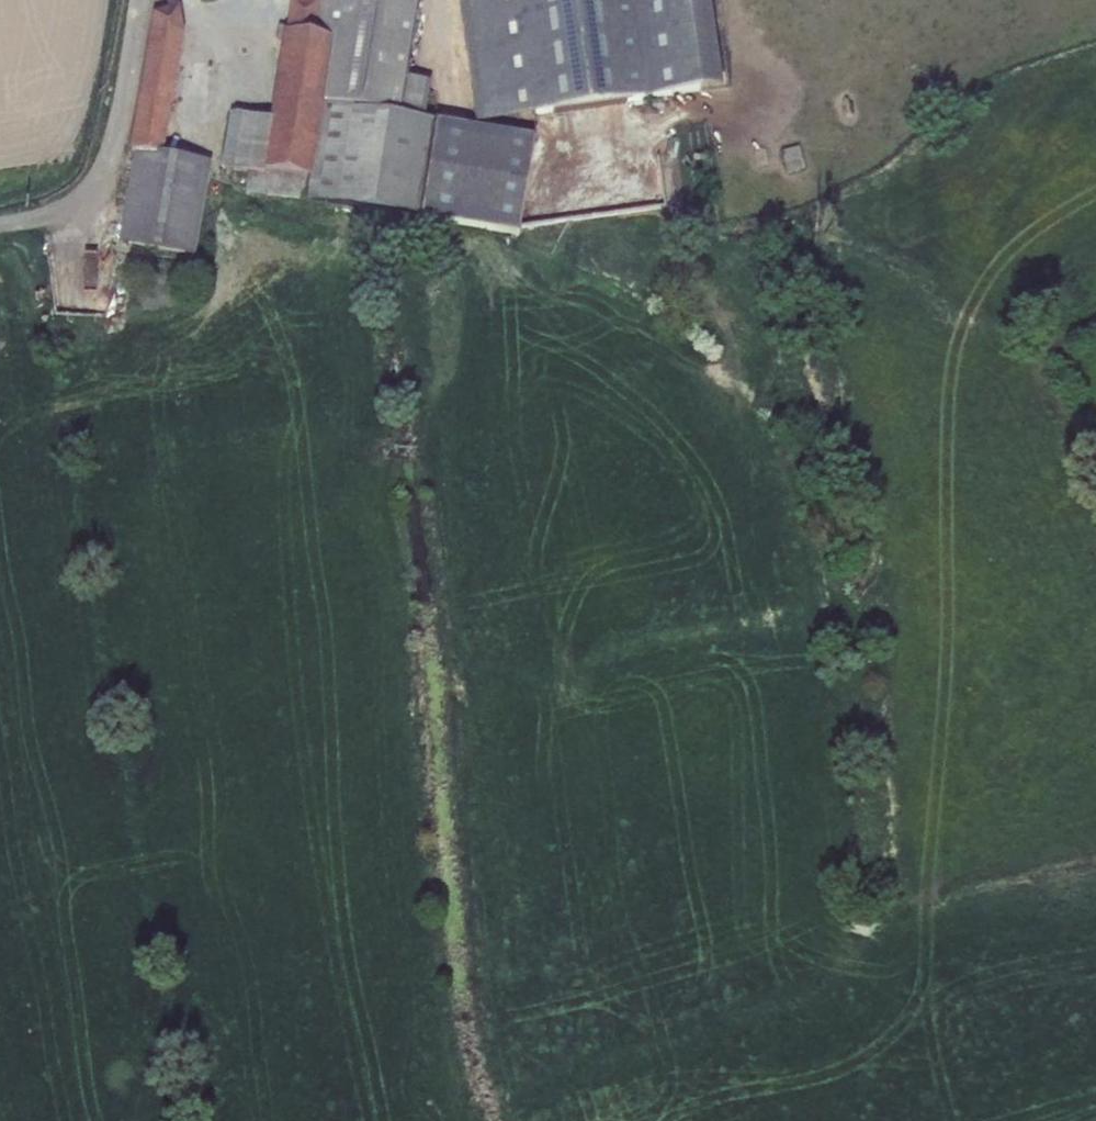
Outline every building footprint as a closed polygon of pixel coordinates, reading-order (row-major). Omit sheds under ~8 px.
[(305,0),(291,0),(286,30),(284,30),(269,118),(230,113),(221,168),(248,172),(245,195),(305,200),(520,234),(535,137),(425,120),(431,82),(406,78),(419,0),(314,0),(305,0)] [(475,124),(483,122),(466,0),(458,0),(475,124)] [(483,122),(701,92),(688,0),(466,0),(483,122)] [(701,92),(721,89),(709,0),(688,0),(701,92)] [(211,162),(163,153),(184,33),(182,17),(155,13),(131,151),(136,152),(120,244),(195,257),(211,162)]
